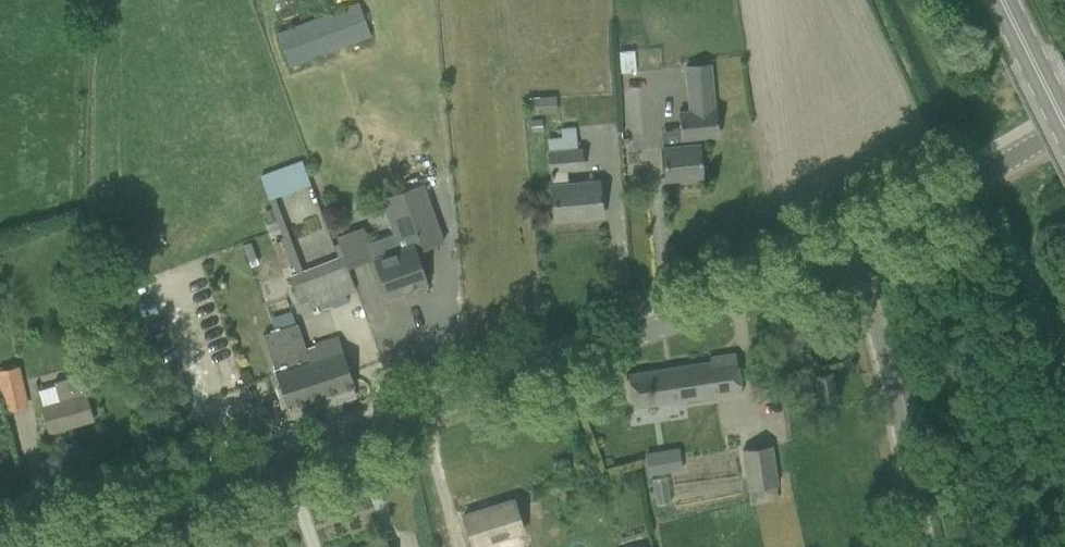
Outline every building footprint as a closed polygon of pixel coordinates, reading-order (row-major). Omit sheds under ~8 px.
[(359,3),(277,34),(290,68),(372,37),(372,35),(370,32),(359,3)] [(620,73),(636,71),(635,49),(619,51),(620,73)] [(714,108),(710,64),(686,66),(690,111),(679,111),(681,138),(683,138),(684,146),(662,148),(665,178),(701,175),(698,137),(718,135),(715,108),(714,108)] [(555,96),(528,98),(530,115),(557,113),(555,96)] [(541,118),(530,119),(531,131),(542,130),(541,118)] [(598,181),(577,183),(568,183),(567,171),(582,170),(581,149),(549,151),(552,198),(554,220),(602,215),(598,181)] [(264,174),(274,199),(316,183),(306,158),(264,174)] [(380,198),(393,232),(367,242),(373,259),(387,296),(412,287),(414,292),(428,287),(414,251),(442,241),(420,183),(380,198)] [(335,214),(325,218),(332,237),(342,233),(335,214)] [(296,275),(290,277),(300,304),(308,301),(310,307),(356,290),(348,268),(343,256),(302,271),(303,272),(296,275)] [(297,324),(263,334),(268,347),(280,387),(287,408),(353,386),(346,365),(337,335),(313,343),(317,355),(308,358),(305,348),(297,324)] [(709,361),(627,373),(630,394),(633,408),(717,396),(728,394),(741,392),(740,389),(735,353),(709,357),(709,361)] [(18,366),(0,370),(0,382),(7,410),(27,406),(18,366)] [(831,371),(814,375),(819,403),(837,400),(831,371)] [(85,398),(81,380),(79,376),(55,383),(59,398),(42,403),(43,410),(50,431),(91,419),(85,398)] [(743,450),(748,490),(778,485),(771,446),(743,450)] [(656,451),(644,452),(646,462),(648,475),(654,474),(659,473),(656,451)] [(755,501),(783,496),(781,485),(753,490),(755,501)] [(463,514),(472,546),(522,531),(512,499),(463,514)]
